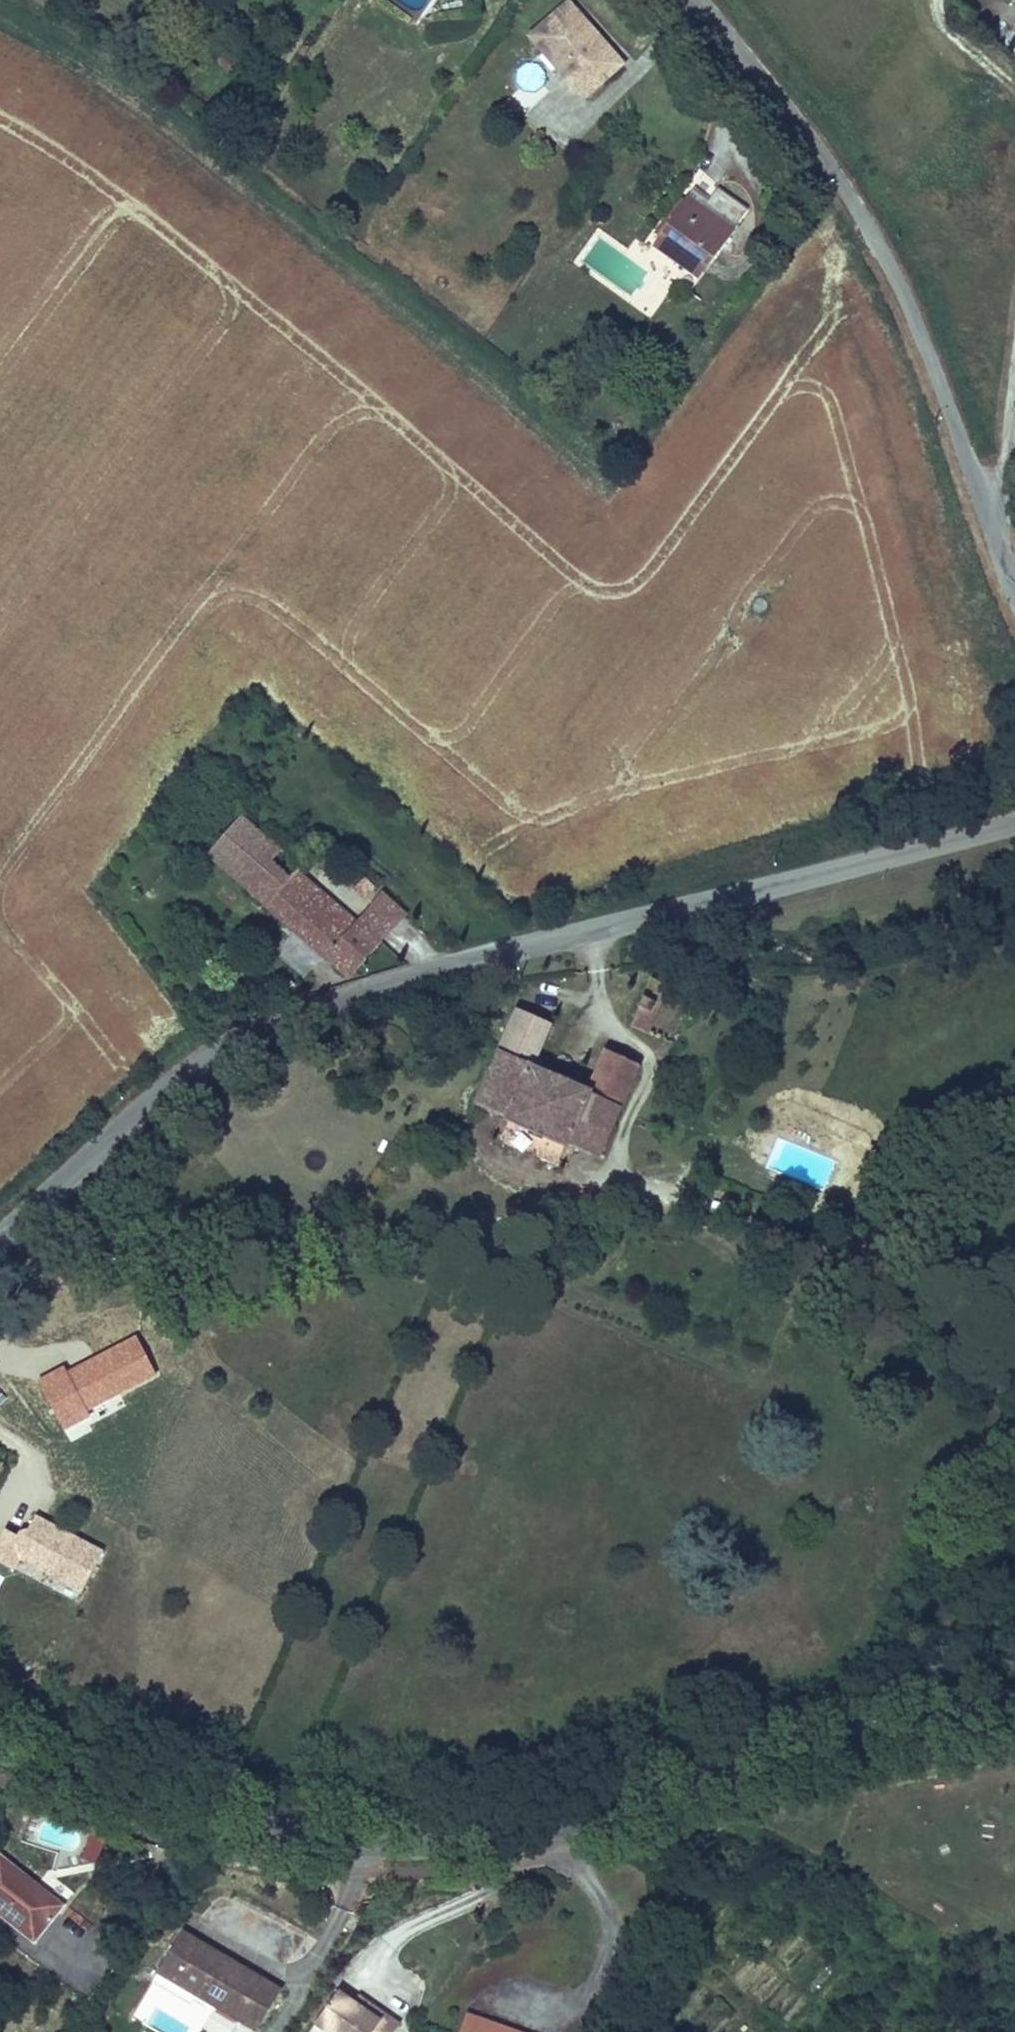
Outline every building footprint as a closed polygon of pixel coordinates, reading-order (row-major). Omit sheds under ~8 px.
[(605,54),(594,41),(601,36),(570,0),(566,0),(526,34),(584,100),(627,63),(614,47),(605,54)] [(605,54),(614,47),(603,34),(601,36),(594,41),(605,54)] [(733,229),(748,208),(718,187),(711,197),(695,186),(688,197),(733,229)] [(653,245),(699,278),(733,229),(688,197),(653,245)] [(288,875),(295,866),(234,815),(198,858),(259,909),(288,875)] [(374,945),(352,927),(288,875),(259,909),(344,979),(374,945)] [(339,895),(352,906),(363,894),(349,883),(339,895)] [(352,927),(374,945),(396,919),(374,902),(352,927)] [(631,1028),(648,1035),(667,992),(649,985),(631,1028)] [(477,1104),(600,1154),(638,1060),(609,1048),(592,1087),(525,1060),(542,1019),(513,1007),(496,1052),(477,1104)] [(128,1410),(119,1391),(153,1376),(136,1340),(39,1385),(64,1440),(128,1410)] [(97,1862),(96,1841),(85,1841),(85,1862),(97,1862)] [(59,1902),(2,1856),(0,1854),(0,1920),(27,1942),(59,1902)] [(186,1987),(237,2016),(259,1975),(179,1930),(156,1971),(164,1975),(186,1987)] [(155,1990),(177,2003),(186,1987),(164,1975),(155,1990)] [(237,2016),(252,2025),(275,1984),(259,1975),(237,2016)] [(395,2012),(378,2002),(375,2009),(347,1991),(331,1982),(308,2018),(331,2031),(382,2031),(395,2012)] [(375,2009),(378,2002),(351,1985),(347,1991),(375,2009)] [(541,2031),(461,2004),(451,2031),(541,2031)]
